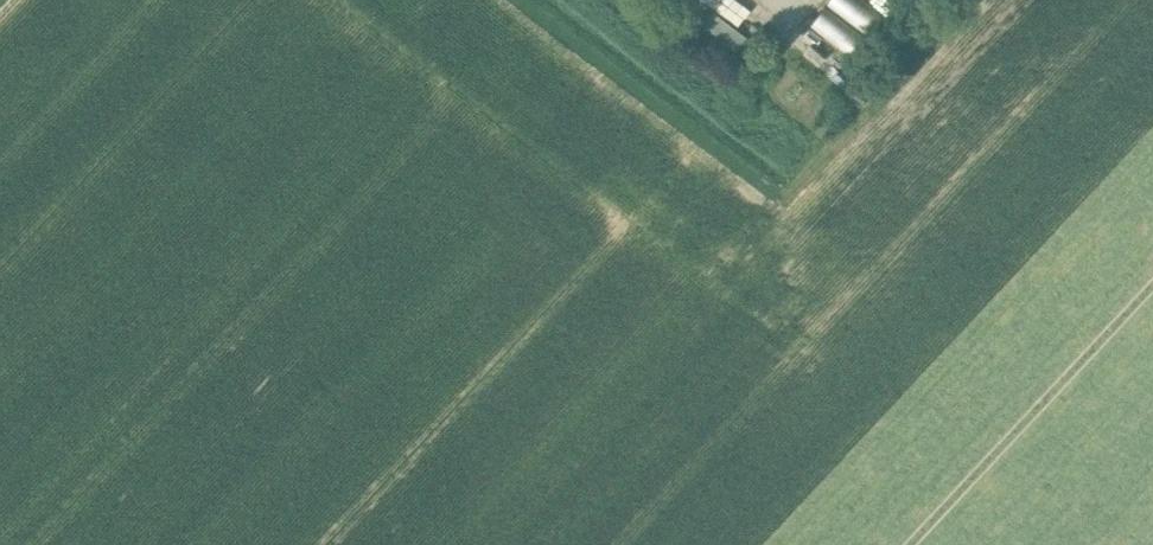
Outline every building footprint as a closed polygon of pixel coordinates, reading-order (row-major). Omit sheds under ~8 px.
[(810,27),(852,59),(885,17),(863,0),(831,0),(810,27)] [(711,9),(701,23),(736,49),(746,36),(711,9)]
